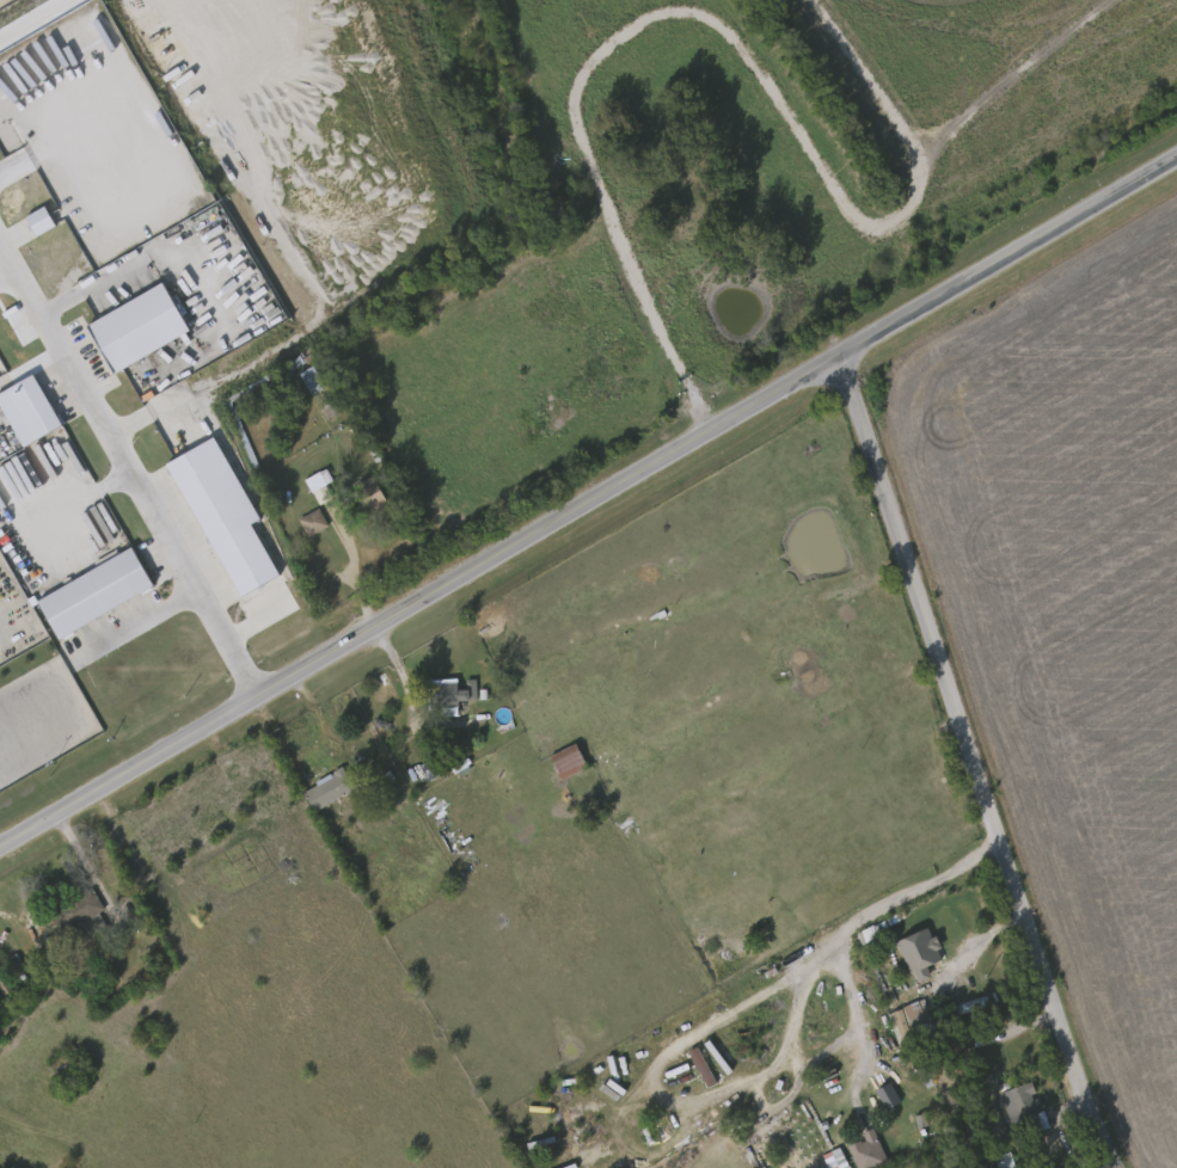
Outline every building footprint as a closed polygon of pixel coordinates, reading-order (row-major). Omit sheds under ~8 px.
[(36,237),(55,227),(45,207),(26,218),(36,237)] [(90,325),(161,284),(189,331),(117,373),(90,325)] [(321,381),(308,388),(298,371),(311,364),(321,381)] [(24,447),(0,406),(0,395),(32,376),(61,425),(24,447)] [(167,465),(213,439),(258,520),(250,524),(278,576),(241,596),(167,465)] [(334,484),(327,470),(305,480),(312,495),(334,484)] [(380,502),(361,504),(357,480),(376,478),(380,502)] [(298,517),(318,508),(326,527),(306,535),(298,517)] [(39,603),(131,549),(153,585),(61,639),(39,603)] [(476,700),(458,700),(458,706),(425,706),(425,678),(476,677),(476,700)] [(584,767),(559,779),(548,754),(574,743),(584,767)] [(349,797),(345,792),(313,810),(301,791),(344,767),(358,791),(349,797)] [(62,902),(93,889),(102,910),(71,922),(62,902)] [(897,942),(915,985),(932,978),(927,967),(943,961),(930,929),(897,942)] [(888,1010),(924,998),(931,1021),(949,1015),(952,1028),(900,1045),(888,1010)] [(50,1059),(74,1046),(80,1056),(56,1070),(50,1059)] [(714,1086),(699,1048),(690,1051),(705,1089),(714,1086)] [(1014,1136),(1000,1090),(1031,1081),(1046,1126),(1014,1136)] [(887,1162),(873,1167),(857,1167),(846,1144),(863,1137),(860,1132),(871,1127),(887,1162)] [(827,1167),(849,1167),(840,1148),(822,1156),(827,1167)]
